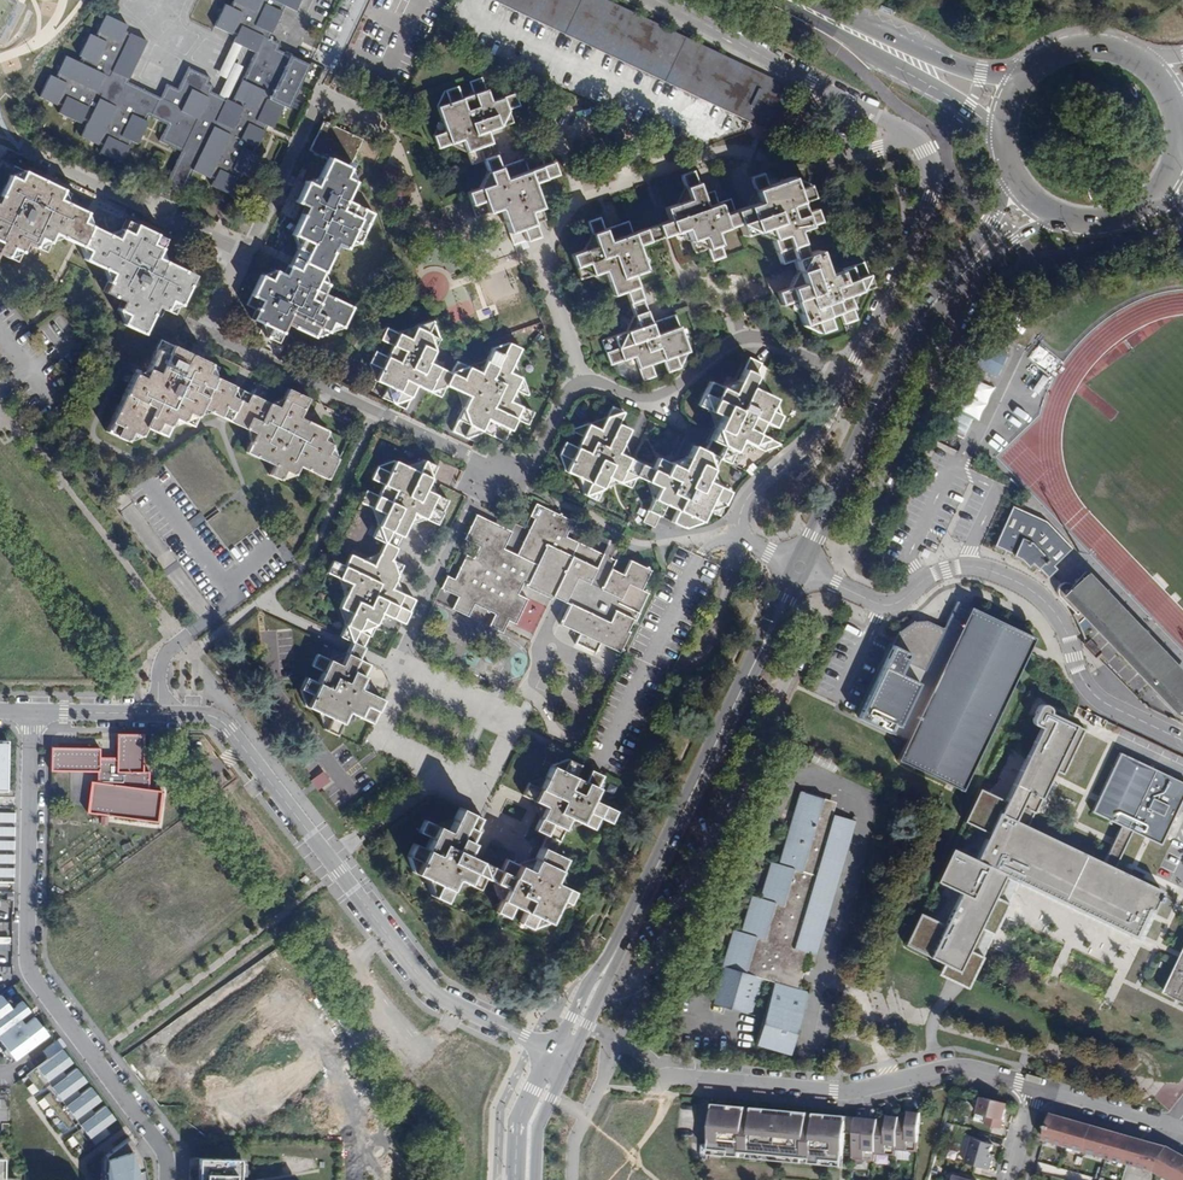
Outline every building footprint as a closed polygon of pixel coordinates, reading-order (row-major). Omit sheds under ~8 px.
[(230,5),(226,3),(215,26),(236,36),(234,41),(256,52),(229,109),(202,97),(207,85),(202,82),(205,77),(182,66),(172,88),(166,86),(158,101),(125,86),(147,40),(126,31),(129,25),(106,14),(96,37),(90,35),(81,55),(83,56),(81,61),(65,54),(54,75),(49,73),(39,95),(60,106),(56,114),(78,125),(80,122),(85,125),(79,137),(101,147),(98,152),(120,163),(133,136),(140,139),(150,117),(148,115),(150,111),(167,119),(159,137),(193,152),(186,168),(206,178),(204,183),(227,194),(237,172),(243,175),(254,153),(251,152),(256,141),(259,143),(269,121),(275,124),(285,101),(290,104),(309,62),(277,47),(279,41),(269,37),(284,4),(294,9),(298,0),(233,0),(230,5)] [(772,132),(793,88),(608,0),(494,0),(772,132)] [(482,78),(470,82),(474,94),(462,98),(458,86),(445,91),(436,106),(445,130),(433,136),(437,147),(461,139),(470,162),(482,158),(491,184),(468,192),(472,205),(485,199),(489,212),(501,209),(514,244),(538,235),(533,222),(545,219),(532,182),(557,173),(552,161),(527,170),(523,158),(499,167),(486,131),(510,122),(506,109),(519,104),(515,91),(491,100),(482,78)] [(345,177),(363,139),(323,121),(310,148),(328,157),(315,185),(305,180),(295,200),(306,206),(292,233),(300,237),(282,274),(274,271),(270,279),(261,275),(247,305),(256,309),(251,318),(269,326),(282,332),(286,323),(314,337),(319,328),(329,332),(333,323),(342,327),(351,306),(323,293),(326,285),(316,280),(334,243),(343,247),(348,238),(359,243),(373,213),(346,200),(354,182),(345,177)] [(186,168),(193,152),(177,145),(153,193),(170,201),(186,168)] [(71,193),(2,160),(0,164),(0,171),(8,175),(0,193),(0,255),(16,262),(25,244),(44,253),(53,233),(87,250),(83,258),(112,272),(103,291),(122,300),(118,309),(127,314),(123,324),(143,333),(156,306),(175,315),(194,275),(157,257),(148,253),(152,243),(143,238),(147,230),(127,220),(118,239),(82,222),(72,217),(77,207),(67,203),(71,193)] [(712,191),(701,195),(692,171),(680,175),(688,199),(664,208),(667,220),(632,232),(627,221),(603,229),(599,217),(587,221),(595,245),(572,254),(581,279),(604,270),(613,293),(625,289),(638,326),(603,339),(611,363),(635,354),(644,379),(657,375),(653,363),(664,359),(668,370),(680,367),(688,349),(675,313),(650,321),(632,272),(644,267),(636,243),(684,226),(693,250),(705,246),(709,257),(721,253),(714,231),(738,222),(742,232),(766,224),(780,261),(792,257),(801,282),(778,291),(782,304),(794,300),(803,324),(818,332),(831,327),(827,315),(838,311),(843,324),(855,319),(846,294),(870,285),(862,262),(825,275),(816,251),(804,255),(795,231),(819,222),(814,210),(802,214),(798,202),(810,198),(806,186),(788,178),(766,186),(762,174),(750,178),(758,201),(734,210),(730,199),(717,203),(712,191)] [(72,217),(82,222),(86,212),(77,207),(72,217)] [(143,238),(152,243),(148,253),(157,257),(166,239),(147,230),(143,238)] [(432,321),(415,326),(409,338),(388,327),(382,339),(392,344),(387,355),(376,350),(370,363),(374,379),(386,385),(393,403),(404,408),(416,384),(425,388),(439,395),(445,383),(469,395),(451,431),(474,442),(480,429),(504,440),(515,417),(526,422),(532,411),(510,400),(516,387),(526,391),(521,376),(509,370),(520,347),(508,342),(491,349),(481,370),(457,359),(450,372),(427,361),(438,338),(432,321)] [(265,336),(277,341),(282,332),(269,326),(265,336)] [(161,340),(142,377),(133,373),(106,431),(127,441),(132,431),(141,436),(145,427),(164,436),(173,416),(192,426),(202,406),(256,432),(247,451),(274,465),(270,475),(281,480),(286,470),(294,475),(299,464),(328,478),(338,458),(328,453),(332,444),(322,439),(314,435),(318,426),(299,416),(308,398),(287,388),(278,407),(215,376),(218,368),(161,340)] [(983,343),(973,366),(995,377),(1006,354),(983,343)] [(635,475),(658,486),(641,521),(654,527),(664,504),(676,510),(671,521),(682,526),(700,520),(706,508),(723,502),(728,491),(705,480),(716,457),(739,468),(751,444),(762,450),(780,444),(756,433),(762,420),(774,426),(779,416),(772,397),(750,386),(761,364),(748,358),(731,393),(709,381),(697,404),(720,415),(704,450),(693,445),(682,469),(658,457),(653,469),(618,452),(629,428),(617,422),(622,411),(611,406),(599,430),(589,425),(572,429),(583,435),(578,446),(566,440),(559,454),(564,469),(589,481),(583,492),(595,499),(606,476),(629,487),(635,475)] [(1040,393),(1046,377),(1038,374),(1032,390),(1040,393)] [(964,439),(990,388),(970,378),(945,429),(964,439)] [(314,435),(322,439),(327,430),(318,426),(314,435)] [(351,640),(363,646),(379,612),(403,623),(415,599),(391,587),(397,575),(385,570),(390,558),(412,512),(423,489),(434,466),(422,460),(417,471),(392,459),(374,466),(369,477),(382,483),(376,496),(364,489),(358,501),(383,513),(372,536),(383,542),(372,564),(349,553),(343,565),(332,559),(326,572),(350,583),(339,606),(350,611),(339,635),(351,640)] [(423,489),(412,512),(435,523),(445,500),(423,489)] [(474,604),(495,614),(489,627),(503,633),(509,621),(515,624),(532,589),(552,598),(552,597),(570,605),(560,625),(580,635),(575,644),(595,653),(600,643),(619,653),(629,632),(628,631),(633,619),(635,620),(648,594),(641,590),(651,571),(629,560),(622,575),(608,569),(613,559),(569,537),(576,522),(537,503),(530,517),(535,519),(517,556),(503,549),(512,530),(476,514),(464,538),(480,546),(474,558),(467,555),(456,580),(447,575),(440,588),(457,596),(452,609),(468,617),(474,604)] [(1018,508),(999,548),(1017,557),(1017,559),(1024,562),(1032,570),(1037,565),(1050,577),(1077,550),(1051,523),(1018,508)] [(385,570),(397,575),(402,564),(390,558),(385,570)] [(1182,697),(1182,659),(1096,573),(1070,599),(1176,704),(1182,697)] [(961,788),(1032,639),(970,609),(964,624),(950,617),(925,670),(894,655),(888,668),(884,666),(864,707),(870,710),(866,719),(908,739),(899,759),(961,788)] [(370,721),(381,697),(357,686),(368,663),(358,659),(360,652),(363,646),(351,640),(348,646),(345,654),(340,664),(317,653),(311,664),(323,670),(317,681),(306,676),(300,689),(306,705),(329,716),(324,728),(335,733),(347,710),(370,721)] [(988,834),(975,861),(1002,874),(1104,924),(1109,927),(1133,938),(1146,911),(1151,913),(1157,900),(1160,901),(1161,898),(1159,896),(1162,891),(1114,868),(1103,863),(1017,822),(1039,775),(1044,765),(1054,769),(1074,726),(1046,712),(1002,804),(988,834)] [(96,748),(47,747),(47,771),(95,772),(95,781),(89,781),(85,812),(155,820),(159,789),(146,787),(146,770),(140,771),(140,733),(113,732),(113,758),(96,758),(96,748)] [(1182,796),(1182,784),(1119,753),(1099,797),(1092,811),(1120,825),(1131,830),(1160,845),(1182,796)] [(574,776),(579,765),(568,760),(551,764),(545,776),(527,782),(521,794),(545,805),(542,811),(534,829),(544,834),(538,848),(528,868),(522,865),(504,857),(499,867),(474,855),(465,851),(481,818),(457,806),(446,829),(424,819),(419,829),(430,834),(424,846),(413,841),(407,853),(410,871),(435,882),(429,894),(440,900),(452,876),(476,887),(481,876),(504,887),(492,911),(503,917),(508,906),(521,911),(516,922),(527,928),(546,921),(558,897),(570,902),(576,891),(551,880),(563,857),(552,852),(569,816),(592,828),(597,816),(609,822),(615,810),(592,799),(603,776),(591,771),(585,782),(574,776)] [(1042,769),(1039,775),(1096,803),(1099,797),(1042,769)] [(316,790),(329,780),(321,770),(308,780),(316,790)] [(800,791),(786,840),(787,840),(779,865),(771,863),(760,899),(751,897),(740,933),(733,930),(722,967),(725,968),(714,1005),(754,1017),(765,981),(772,983),(755,1046),(787,1054),(806,993),(794,989),(805,952),(815,954),(854,819),(822,810),(825,798),(800,791)] [(964,823),(988,834),(1002,804),(979,792),(964,823)] [(12,822),(12,813),(0,813),(0,822),(12,822)] [(1103,863),(1114,868),(1131,830),(1120,825),(1103,863)] [(12,836),(12,827),(0,827),(0,836),(12,836)] [(12,850),(12,841),(0,841),(0,850),(12,850)] [(1002,874),(975,861),(951,850),(936,880),(962,892),(945,926),(920,915),(905,944),(942,963),(936,974),(966,986),(1006,903),(991,897),(1002,874)] [(12,864),(12,855),(0,855),(0,864),(12,864)] [(12,877),(12,868),(0,868),(0,877),(12,877)] [(9,936),(9,925),(0,924),(0,936),(9,936)] [(1106,934),(1109,927),(1104,924),(1100,931),(1106,934)] [(1165,993),(1182,1002),(1182,956),(1165,993)] [(28,1011),(21,1001),(15,1005),(9,998),(5,1002),(0,996),(0,1032),(28,1011)] [(0,1042),(14,1060),(47,1034),(33,1017),(0,1042)] [(468,1059),(474,1054),(463,1043),(457,1048),(468,1059)] [(71,1134),(84,1151),(108,1132),(103,1126),(114,1118),(104,1105),(93,1113),(89,1107),(99,1099),(90,1086),(79,1094),(75,1088),(85,1080),(75,1067),(65,1075),(61,1069),(71,1061),(61,1048),(26,1075),(39,1091),(48,1084),(53,1089),(43,1097),(67,1129),(77,1121),(81,1127),(71,1134)] [(9,1106),(9,1096),(0,1096),(0,1105),(9,1106)] [(1008,1104),(982,1097),(978,1114),(987,1117),(985,1125),(1002,1129),(1008,1104)] [(724,1152),(728,1110),(714,1109),(710,1150),(724,1152)] [(724,1152),(839,1162),(843,1121),(728,1110),(724,1152)] [(853,1144),(852,1159),(874,1162),(875,1154),(896,1156),(896,1150),(917,1152),(921,1114),(899,1112),(898,1119),(877,1117),(876,1124),(856,1121),(854,1133),(853,1144)] [(1051,1114),(1044,1139),(1145,1168),(1156,1171),(1173,1179),(1182,1179),(1182,1155),(1167,1147),(1140,1140),(1051,1114)] [(141,1159),(127,1137),(104,1155),(104,1179),(145,1179),(141,1159)] [(966,1163),(990,1170),(994,1155),(990,1154),(993,1145),(972,1139),(966,1163)] [(241,1157),(205,1157),(205,1179),(241,1179),(241,1157)]
